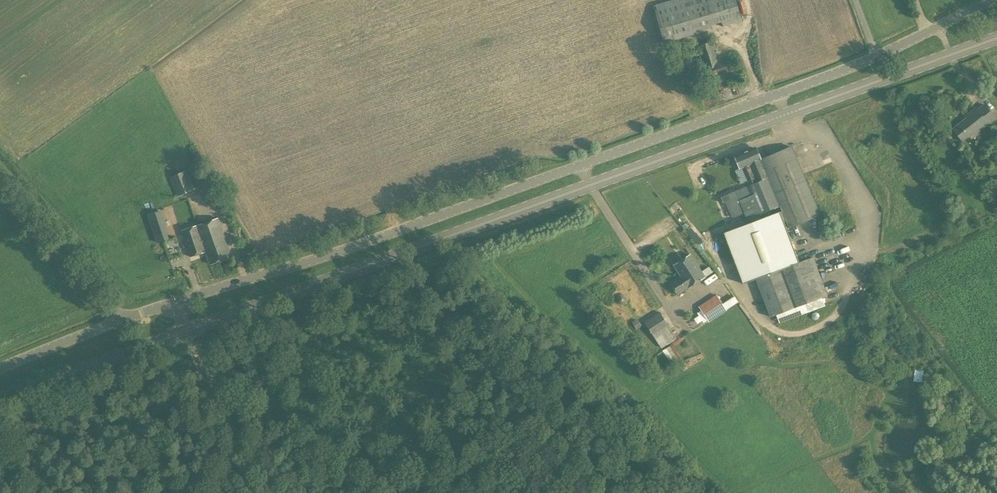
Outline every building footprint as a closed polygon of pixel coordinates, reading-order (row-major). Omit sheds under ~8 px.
[(721,22),(722,27),(741,21),(735,0),(714,0),(721,22)] [(724,62),(721,63),(714,41),(696,46),(702,68),(702,69),(704,78),(727,72),(724,62)] [(976,110),(975,108),(964,117),(966,119),(953,129),(963,141),(975,131),(977,133),(988,124),(989,123),(992,127),(996,123),(996,120),(984,103),(976,110)] [(747,219),(750,217),(779,206),(781,211),(724,233),(743,284),(756,279),(771,317),(827,296),(812,257),(799,263),(783,221),(786,220),(789,228),(820,215),(791,147),(761,160),(750,164),(757,182),(749,186),(754,197),(751,198),(751,197),(741,200),(746,212),(744,212),(745,215),(747,219)] [(750,164),(761,160),(756,147),(734,157),(739,169),(742,168),(749,186),(757,182),(750,164)] [(169,177),(177,197),(195,189),(187,170),(169,177)] [(207,202),(214,198),(216,201),(223,198),(215,182),(201,190),(207,202)] [(749,186),(728,194),(731,200),(725,202),(732,217),(744,212),(745,215),(744,212),(746,212),(741,200),(751,197),(751,198),(754,197),(749,186)] [(731,200),(728,194),(720,198),(723,203),(725,202),(731,200)] [(159,211),(147,215),(152,229),(164,225),(159,211)] [(218,219),(197,226),(206,252),(210,265),(231,257),(218,219)] [(206,252),(197,226),(181,231),(190,257),(206,252)] [(687,272),(695,284),(705,277),(690,254),(673,266),(680,276),(687,272)] [(687,272),(680,276),(669,283),(677,295),(695,284),(687,272)] [(709,322),(727,310),(717,295),(698,307),(709,322)] [(645,322),(661,348),(677,338),(660,312),(645,322)] [(681,338),(663,350),(672,365),(683,360),(675,346),(683,340),(681,338)]
